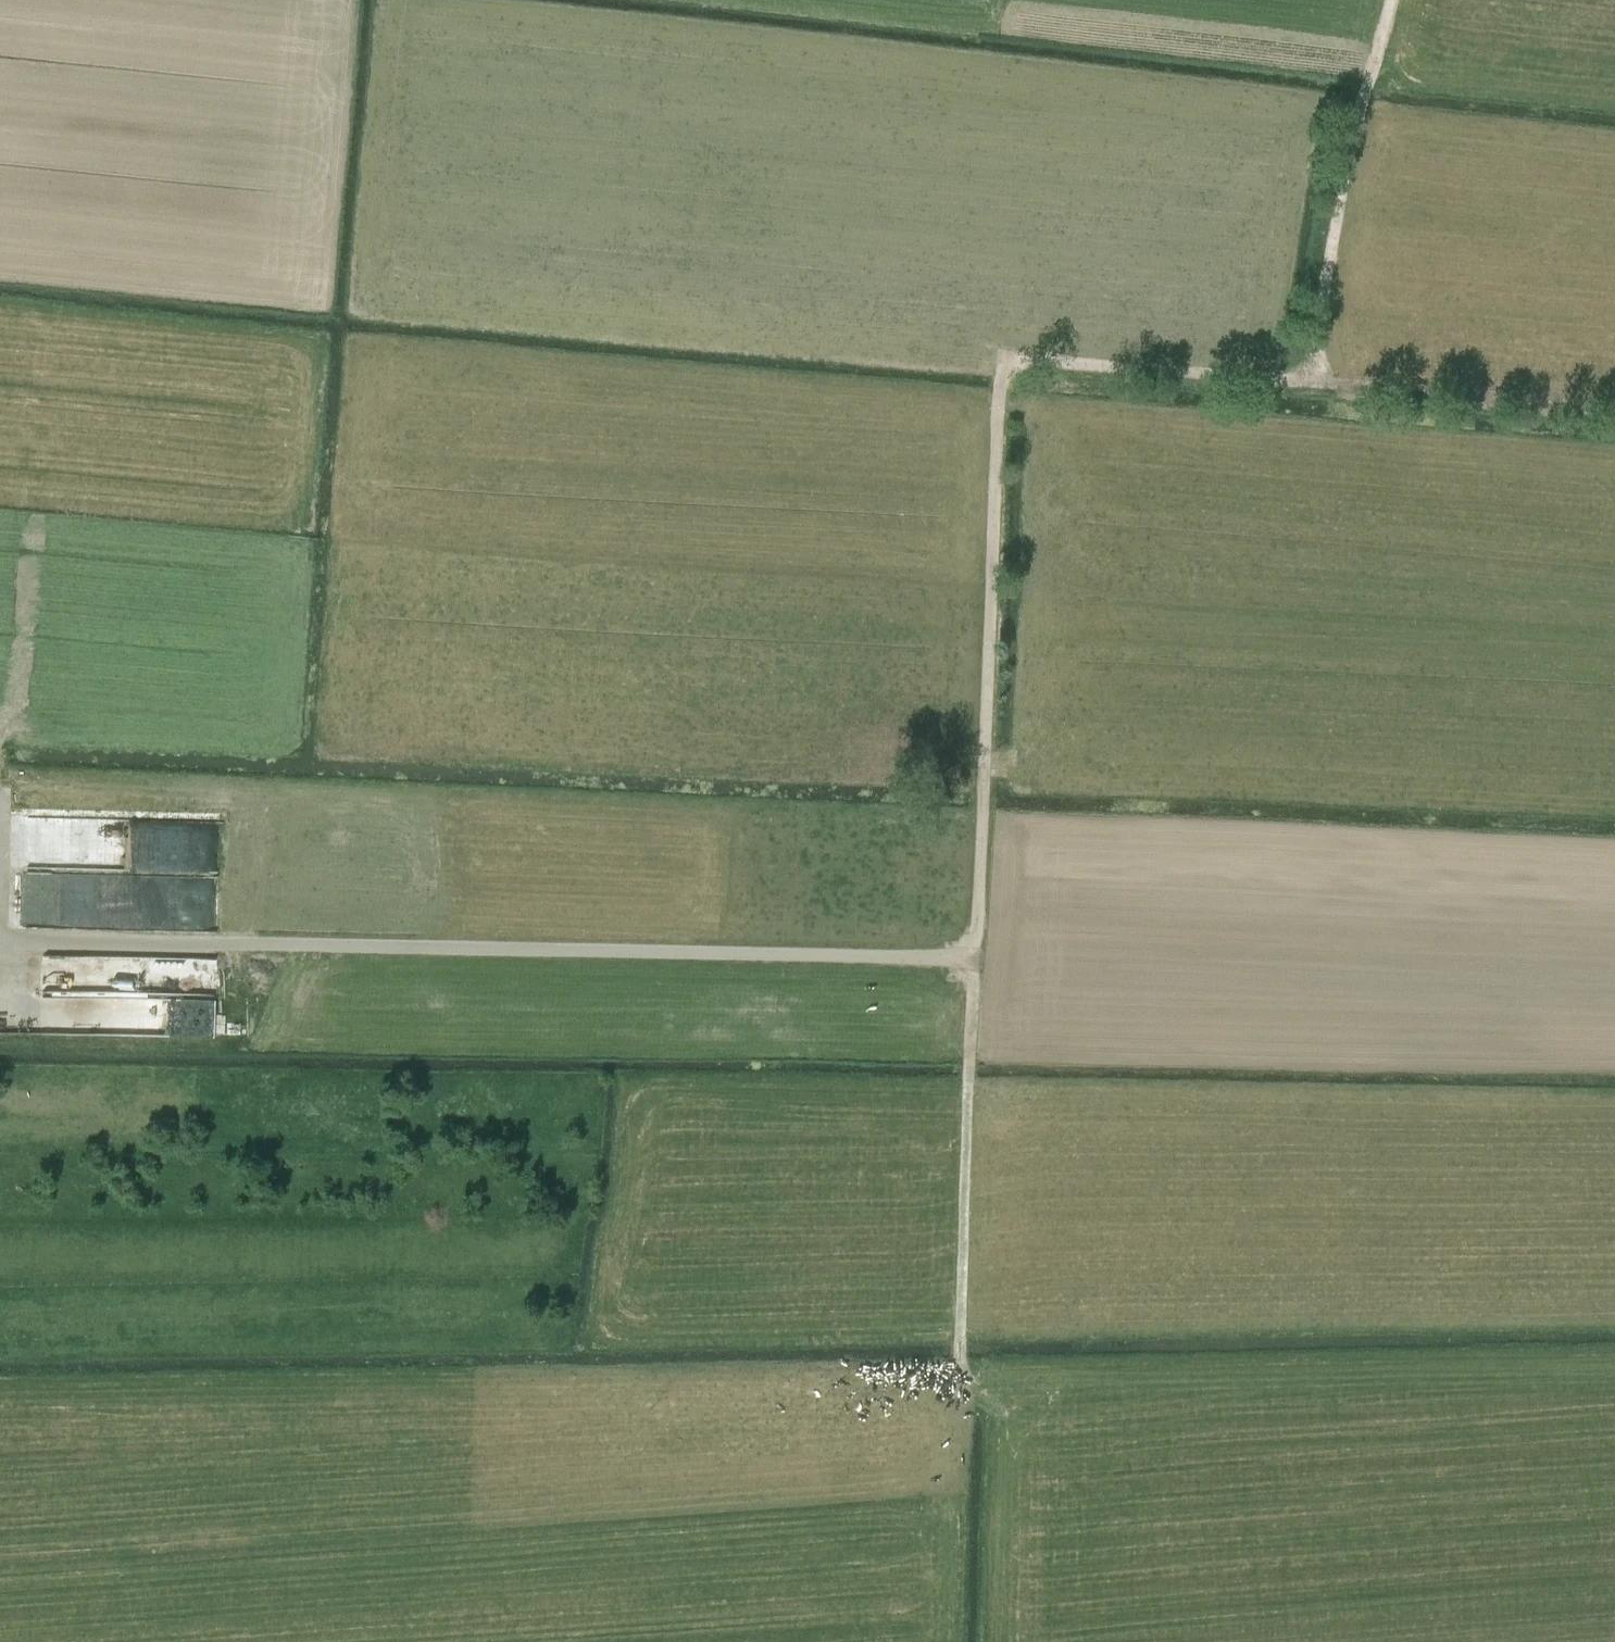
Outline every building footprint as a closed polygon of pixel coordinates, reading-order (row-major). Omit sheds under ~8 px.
[(71,916),(73,791),(23,790),(20,914),(71,916)] [(87,914),(113,914),(115,831),(90,831),(90,847),(98,847),(97,857),(109,857),(109,877),(87,876),(87,914)] [(58,991),(169,994),(169,960),(53,957),(53,984),(58,984),(58,991)]
